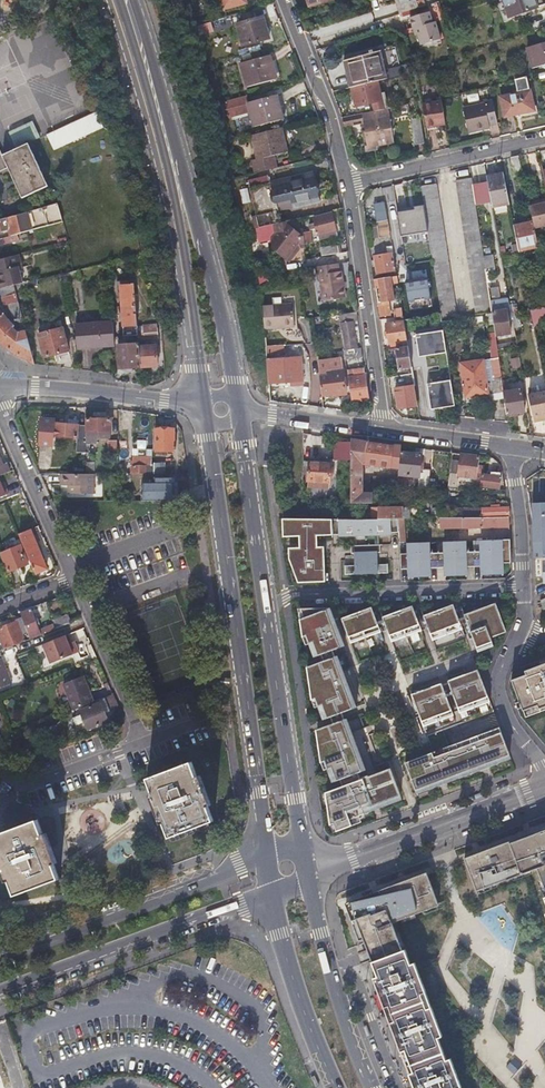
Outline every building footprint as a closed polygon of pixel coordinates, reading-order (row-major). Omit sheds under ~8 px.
[(223,9),(244,4),(242,0),(221,0),(223,9)] [(420,8),(418,4),(417,0),(400,6),(402,14),(420,8)] [(505,7),(509,17),(537,7),(534,0),(502,0),(505,7)] [(458,13),(462,21),(470,17),(466,9),(458,13)] [(430,12),(410,18),(414,30),(416,30),(421,46),(441,39),(436,22),(433,23),(430,12)] [(268,37),(265,27),(261,16),(235,24),(242,46),(268,37)] [(197,25),(199,35),(214,31),(212,22),(197,25)] [(455,41),(452,32),(447,33),(449,43),(455,41)] [(540,41),(527,45),(533,66),(544,62),(544,40),(540,41)] [(352,88),(377,82),(385,80),(378,51),(343,61),(349,89),(352,88)] [(273,80),(270,68),(267,56),(240,64),(246,88),(273,80)] [(388,69),(390,78),(400,75),(397,67),(388,69)] [(501,98),(504,107),(506,117),(535,111),(528,77),(516,80),(519,93),(501,98)] [(380,96),(377,82),(352,88),(356,107),(374,103),(376,111),(384,109),(380,96)] [(249,111),(253,126),(283,118),(276,94),(247,102),(245,95),(224,101),(228,116),(249,111)] [(497,120),(493,100),(485,102),(485,103),(464,108),(469,131),(489,127),(488,122),(497,120)] [(442,101),(422,104),(426,128),(446,125),(442,101)] [(392,117),(410,113),(408,104),(390,108),(392,117)] [(392,141),(387,108),(384,109),(376,111),(362,114),(364,123),(365,133),(363,134),(366,148),(375,146),(375,144),(392,141)] [(54,150),(105,128),(98,112),(47,134),(54,150)] [(344,128),(364,123),(362,114),(341,118),(344,128)] [(7,132),(14,147),(37,137),(30,121),(7,132)] [(415,145),(420,144),(425,143),(421,124),(412,126),(415,145)] [(277,171),(275,163),(273,155),(284,152),(277,128),(250,135),(258,163),(252,165),(256,178),(277,171)] [(6,168),(20,198),(46,185),(27,143),(0,155),(0,154),(0,171),(6,168)] [(517,156),(513,157),(510,158),(514,176),(521,174),(517,156)] [(486,182),(488,193),(490,202),(491,208),(509,204),(502,174),(486,177),(486,182)] [(312,203),(309,189),(305,175),(250,188),(256,216),(312,203)] [(472,185),(471,178),(455,181),(475,311),(491,309),(490,302),(485,270),(483,256),(475,205),(472,185)] [(472,185),(475,205),(485,203),(482,183),(472,185)] [(439,317),(447,316),(456,314),(436,185),(420,188),(439,317)] [(240,190),(243,203),(249,202),(246,189),(240,190)] [(534,230),(544,227),(544,203),(529,207),(532,222),(534,230)] [(26,231),(61,222),(57,204),(0,219),(0,231),(8,229),(10,236),(26,231)] [(330,214),(321,216),(313,219),(317,236),(334,231),(330,214)] [(304,243),(303,233),(301,218),(271,225),(272,234),(269,238),(271,249),(284,259),(296,244),(304,243)] [(387,219),(381,221),(375,222),(378,238),(390,235),(387,219)] [(513,226),(516,238),(518,251),(537,247),(534,230),(532,222),(513,226)] [(28,237),(26,231),(10,236),(0,238),(0,245),(28,237)] [(341,252),(340,248),(339,245),(322,248),(323,255),(341,252)] [(386,254),(380,255),(374,256),(374,260),(375,266),(376,273),(393,270),(391,253),(393,253),(391,245),(385,246),(386,254)] [(491,254),(483,256),(485,270),(493,269),(491,254)] [(13,286),(19,284),(16,269),(20,268),(17,255),(0,259),(0,289),(13,286)] [(316,266),(316,270),(317,274),(319,274),(322,301),(345,297),(342,271),(340,271),(339,263),(316,266)] [(24,267),(20,268),(16,269),(19,284),(28,282),(24,267)] [(65,273),(66,277),(66,280),(76,279),(75,271),(65,273)] [(374,288),(376,288),(377,288),(381,315),(390,314),(386,286),(398,284),(396,275),(373,279),(374,288)] [(411,303),(434,299),(431,280),(408,284),(411,303)] [(122,306),(135,304),(133,283),(128,283),(128,281),(120,282),(122,306)] [(30,362),(34,364),(13,286),(0,289),(5,306),(9,305),(13,320),(7,322),(0,313),(0,346),(6,350),(10,353),(14,355),(22,359),(30,362)] [(495,335),(496,346),(497,350),(517,347),(516,342),(503,345),(502,339),(498,339),(497,336),(510,333),(508,319),(504,300),(490,302),(491,309),(495,335)] [(127,326),(127,329),(127,333),(138,332),(137,325),(135,304),(122,306),(124,326),(127,326)] [(263,329),(278,328),(293,326),(291,304),(261,306),(263,329)] [(532,315),(533,320),(544,317),(544,307),(531,310),(532,315)] [(353,322),(355,321),(357,321),(356,313),(339,315),(341,330),(342,330),(344,346),(356,345),(353,322)] [(402,341),(403,346),(408,346),(403,315),(397,316),(398,322),(386,324),(389,343),(402,341)] [(112,322),(94,324),(75,325),(77,348),(114,346),(112,322)] [(138,336),(157,334),(156,323),(137,325),(138,332),(138,336)] [(44,357),(56,354),(68,351),(62,328),(38,335),(44,357)] [(414,366),(425,366),(424,357),(448,355),(446,332),(416,334),(418,354),(413,354),(414,366)] [(155,344),(147,345),(139,346),(139,343),(118,345),(121,369),(158,364),(155,344)] [(289,382),(289,383),(289,385),(302,384),(300,358),(284,359),(282,345),(265,346),(268,383),(289,382)] [(395,348),(399,375),(412,373),(408,346),(403,346),(395,348)] [(344,350),(345,360),(362,357),(361,348),(344,350)] [(498,357),(486,359),(490,381),(484,382),(480,360),(459,364),(463,388),(465,398),(487,394),(488,398),(504,395),(503,392),(498,357)] [(513,369),(522,367),(519,357),(510,359),(513,369)] [(490,381),(486,359),(480,360),(484,382),(490,381)] [(347,371),(349,386),(351,401),(368,399),(365,375),(351,377),(350,371),(347,371)] [(332,397),(339,396),(346,395),(343,372),(327,373),(328,376),(319,377),(321,396),(332,395),(332,397)] [(412,373),(399,375),(400,384),(413,382),(412,373)] [(431,410),(457,407),(453,380),(428,384),(431,410)] [(394,389),(396,399),(397,408),(415,405),(412,386),(394,389)] [(488,399),(488,398),(487,394),(465,398),(463,388),(459,389),(462,404),(488,399)] [(520,389),(503,392),(504,395),(507,415),(524,412),(520,389)] [(528,396),(532,418),(544,415),(544,392),(528,396)] [(86,433),(84,433),(84,445),(95,445),(95,438),(109,438),(109,421),(86,421),(86,433)] [(84,433),(84,426),(77,426),(67,425),(54,425),(54,422),(41,422),(41,448),(53,448),(53,439),(77,439),(77,453),(84,453),(84,445),(84,433)] [(172,431),(163,431),(153,431),(153,451),(172,451),(172,431)] [(367,463),(400,466),(401,453),(401,446),(392,445),(392,446),(350,440),(350,503),(373,503),(372,492),(358,492),(358,485),(361,485),(362,473),(360,470),(361,462),(363,462),(363,466),(366,466),(367,463)] [(106,454),(111,454),(115,455),(116,442),(106,441),(106,454)] [(84,453),(95,454),(95,445),(84,445),(84,453)] [(400,476),(399,484),(428,486),(429,475),(418,474),(419,456),(425,456),(425,449),(414,448),(413,454),(401,453),(400,466),(400,476)] [(475,486),(478,467),(480,456),(463,454),(460,481),(466,482),(465,485),(475,486)] [(132,466),(144,466),(151,466),(151,457),(132,457),(132,466)] [(308,462),(308,481),(330,481),(330,462),(308,462)] [(0,463),(0,476),(8,472),(5,465),(1,466),(0,463)] [(151,466),(151,474),(161,474),(161,465),(151,466)] [(144,474),(144,466),(132,466),(132,474),(144,474)] [(484,468),(478,467),(475,486),(475,488),(481,489),(481,485),(498,488),(500,476),(487,474),(483,474),(484,468)] [(91,475),(83,475),(58,474),(58,485),(67,485),(67,493),(91,494),(91,475)] [(372,483),(399,484),(400,476),(372,474),(372,483)] [(9,498),(3,477),(0,478),(0,501),(9,498)] [(155,482),(142,482),(141,501),(177,502),(178,477),(155,477),(155,482)] [(461,484),(460,484),(458,484),(457,481),(457,478),(449,477),(448,487),(461,488),(461,484)] [(404,518),(403,512),(403,507),(379,507),(379,514),(360,514),(360,519),(404,518)] [(483,509),(483,517),(509,516),(508,508),(483,509)] [(438,529),(459,529),(459,527),(509,525),(509,516),(483,517),(438,517),(438,529)] [(390,519),(281,518),(282,536),(299,535),(299,548),(288,548),(288,558),(298,583),(325,582),(323,546),(316,547),(316,535),(390,534),(390,519)] [(18,534),(26,554),(35,574),(47,569),(31,529),(18,534)] [(443,553),(430,553),(430,542),(407,543),(407,554),(400,554),(401,569),(408,569),(408,577),(431,576),(431,568),(443,568),(444,576),(466,575),(466,567),(479,567),(480,575),(503,574),(502,563),(511,562),(510,539),(479,540),(479,552),(466,552),(465,541),(443,541),(443,553)] [(9,573),(29,564),(21,544),(1,553),(9,573)] [(388,564),(378,564),(378,553),(381,553),(381,545),(351,546),(351,553),(354,553),(354,565),(344,565),(344,574),(388,574),(388,564)] [(495,602),(463,614),(478,652),(493,646),(490,638),(506,632),(495,602)] [(453,603),(422,614),(432,641),(462,630),(453,603)] [(412,605),(381,616),(391,643),(421,632),(412,605)] [(371,606),(340,617),(350,644),(380,633),(371,606)] [(344,645),(330,607),(300,608),(300,616),(298,618),(300,636),(302,635),(310,658),(344,645)] [(19,612),(22,619),(28,635),(30,639),(41,635),(41,636),(55,631),(53,626),(40,631),(31,608),(19,612)] [(68,626),(65,618),(53,622),(57,630),(68,626)] [(22,619),(17,621),(18,624),(0,631),(0,636),(6,650),(25,643),(23,637),(28,635),(22,619)] [(66,637),(42,646),(49,665),(71,656),(67,646),(70,645),(66,637)] [(13,682),(2,652),(0,652),(0,687),(13,682)] [(356,707),(337,655),(305,666),(309,699),(314,697),(322,719),(356,707)] [(477,669),(447,680),(459,714),(490,703),(477,669)] [(525,676),(526,680),(512,685),(522,712),(536,707),(538,711),(544,709),(544,669),(525,676)] [(62,685),(72,710),(90,703),(80,678),(62,685)] [(440,683),(411,693),(423,727),(452,716),(440,683)] [(97,703),(76,711),(83,732),(104,724),(100,713),(117,707),(111,695),(95,701),(97,703)] [(366,770),(347,718),(315,729),(318,762),(324,760),(332,782),(366,770)] [(499,727),(403,762),(415,795),(512,760),(499,727)] [(173,840),(219,821),(195,763),(149,782),(173,840)] [(323,792),(328,825),(332,824),(335,832),(360,823),(358,817),(402,801),(390,768),(323,792)] [(0,835),(0,847),(18,895),(62,878),(40,820),(0,835)] [(463,859),(474,891),(535,868),(544,895),(544,828),(463,859)] [(460,1087),(449,1058),(444,1060),(439,1054),(440,1035),(429,1006),(424,1008),(418,993),(423,991),(412,962),(407,964),(402,950),(398,951),(388,925),(435,906),(423,874),(405,882),(367,896),(343,905),(354,941),(358,942),(374,976),(369,978),(380,1007),(385,1006),(391,1020),(386,1022),(397,1052),(402,1050),(410,1072),(406,1074),(411,1087),(458,1087),(460,1087)] [(514,1079),(528,1086),(535,1072),(520,1066),(514,1079)]
